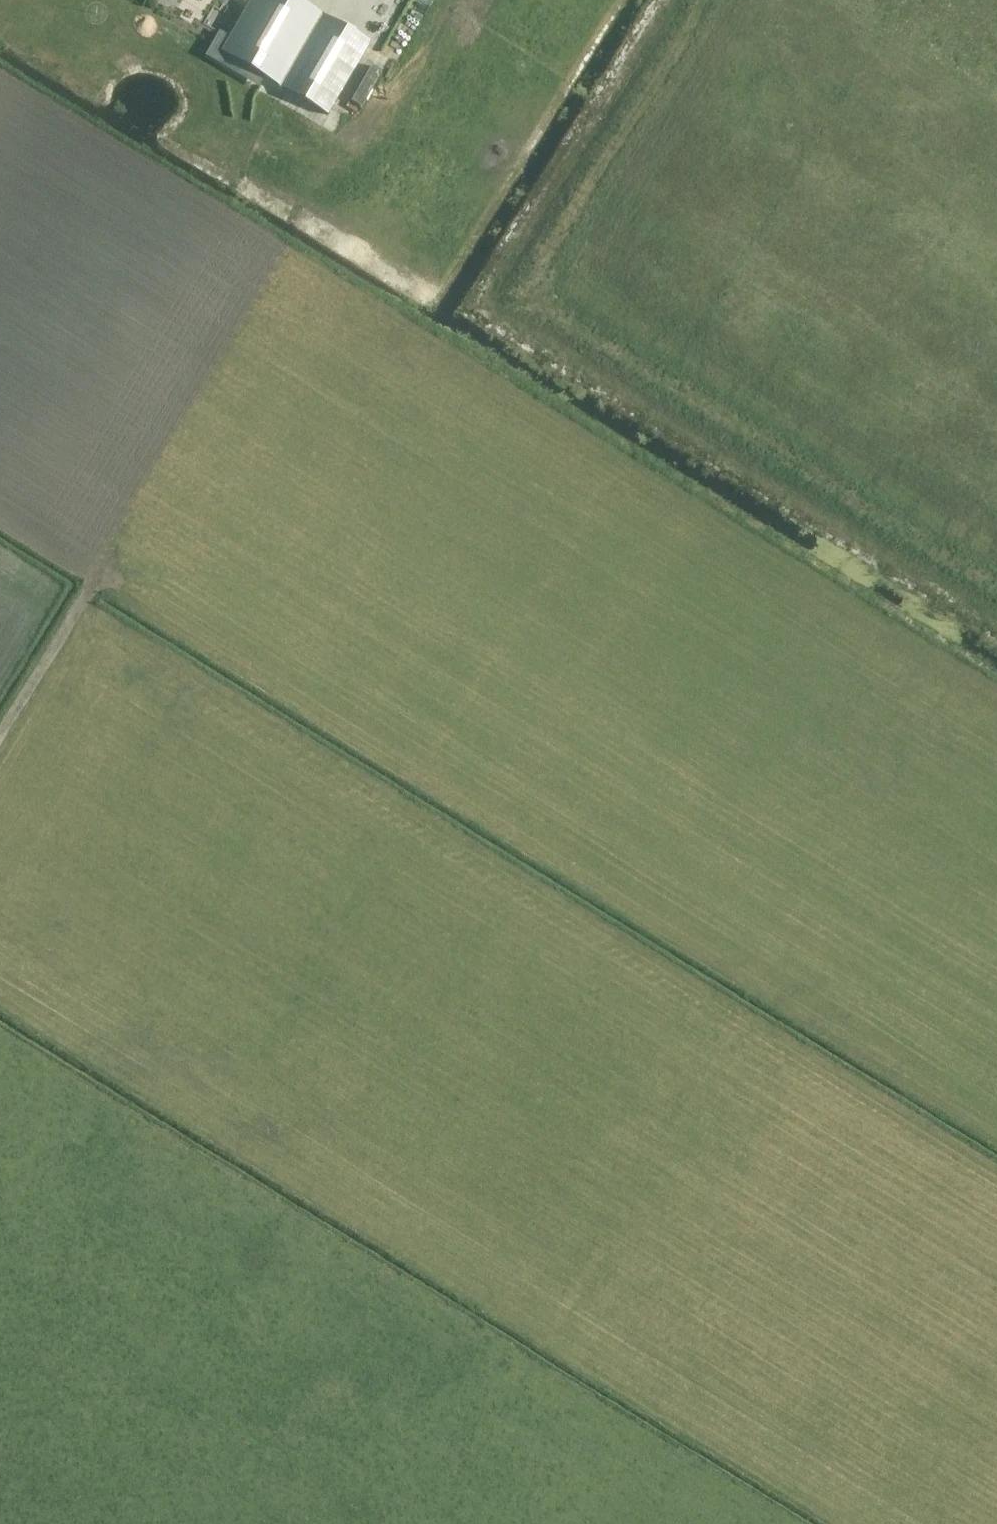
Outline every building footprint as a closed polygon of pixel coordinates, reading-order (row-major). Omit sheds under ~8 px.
[(371,45),(293,0),(255,0),(223,54),(371,45)] [(358,29),(383,40),(401,0),(371,0),(358,29)]
